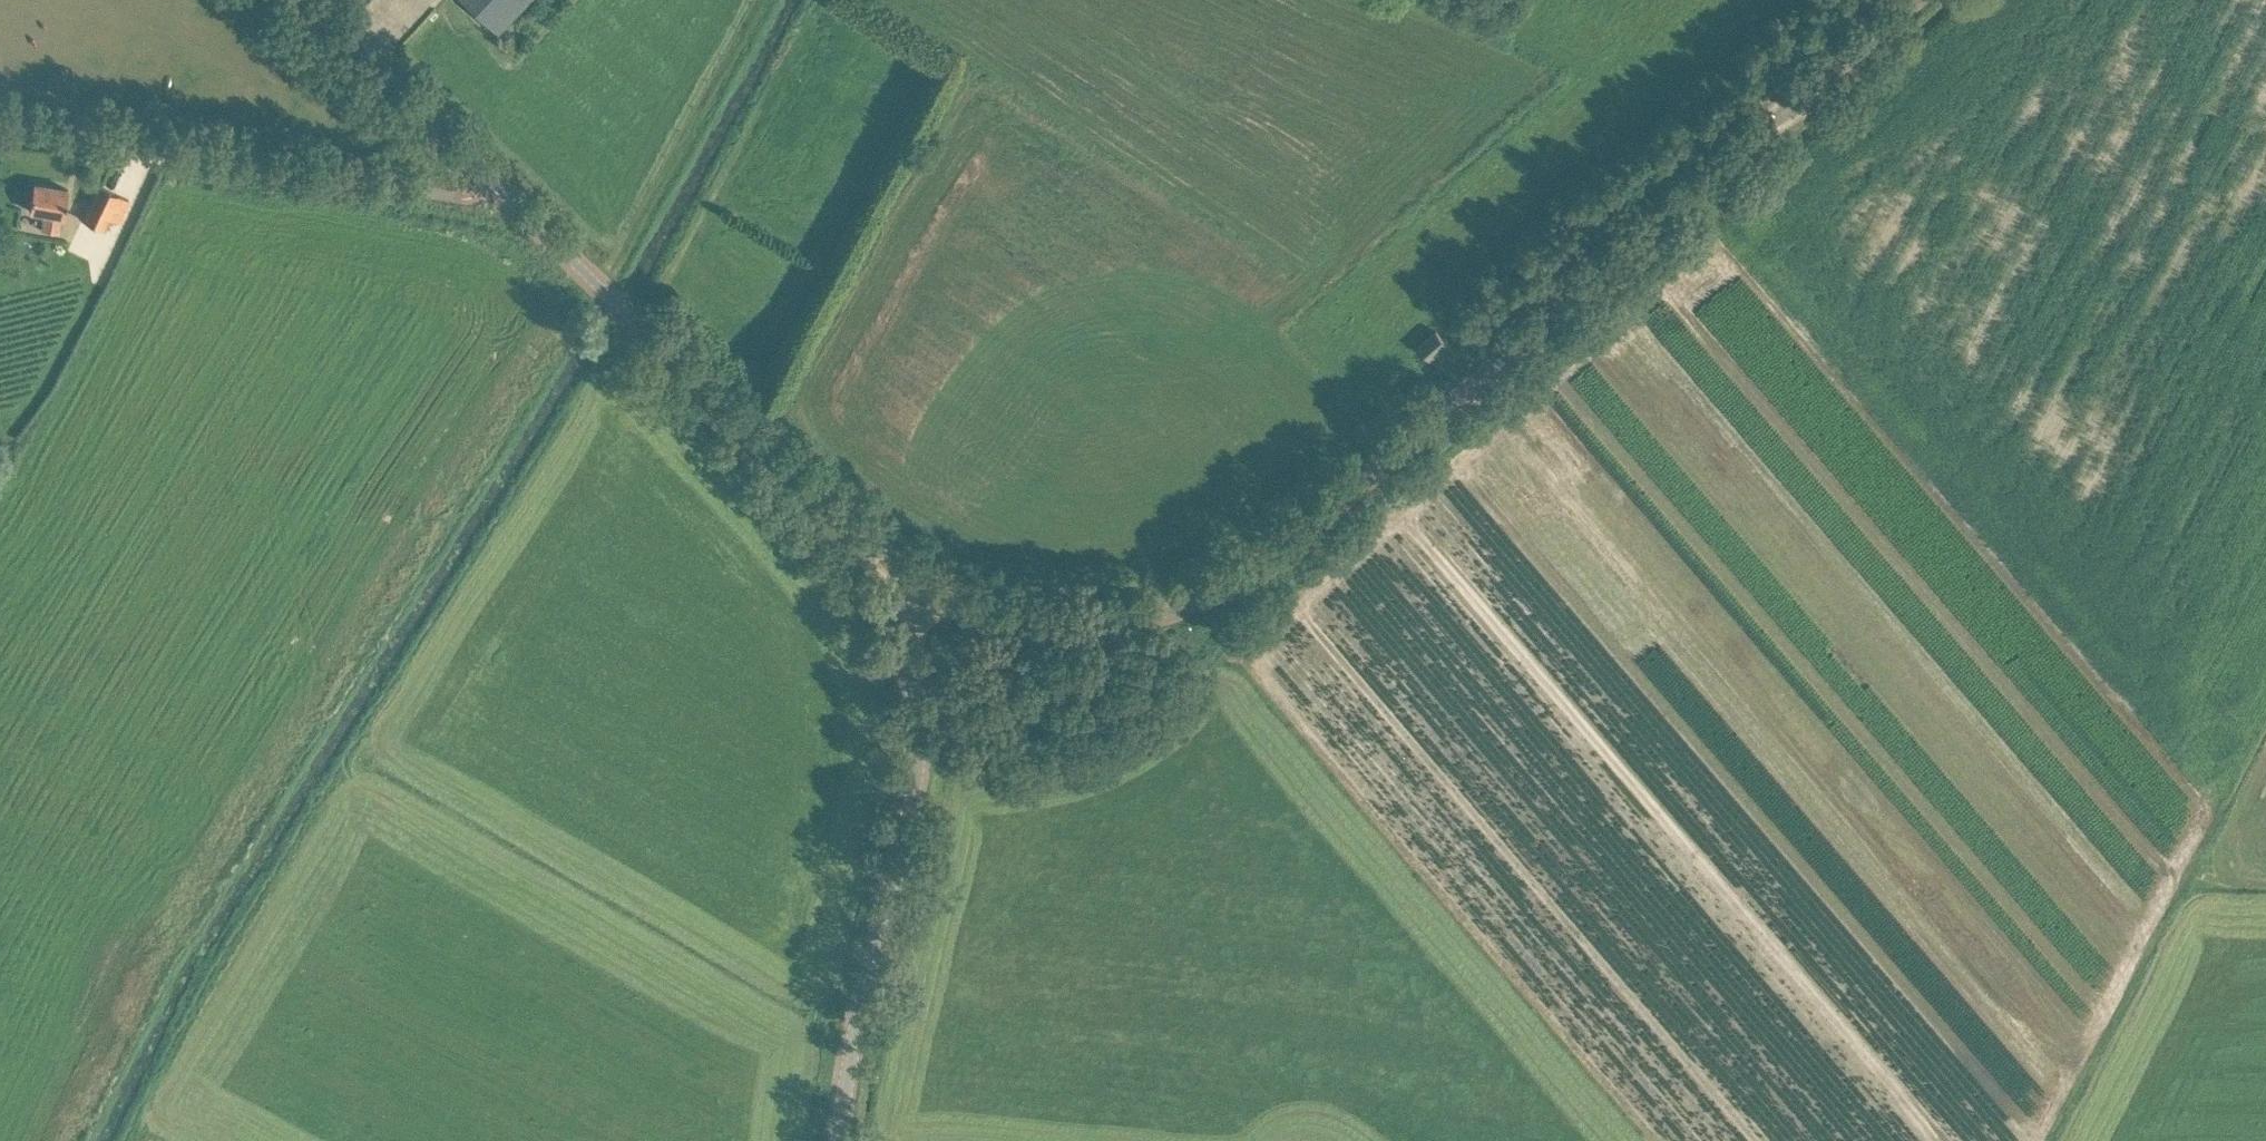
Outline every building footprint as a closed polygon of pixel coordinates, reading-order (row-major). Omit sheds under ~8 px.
[(498,31),(527,0),(464,0),(498,31)] [(42,229),(58,231),(61,215),(63,215),(68,188),(34,182),(29,209),(45,212),(42,229)] [(119,219),(128,198),(99,184),(89,205),(83,218),(104,228),(109,217),(117,221),(119,219)] [(1419,345),(1430,357),(1448,342),(1437,330),(1419,345)]
